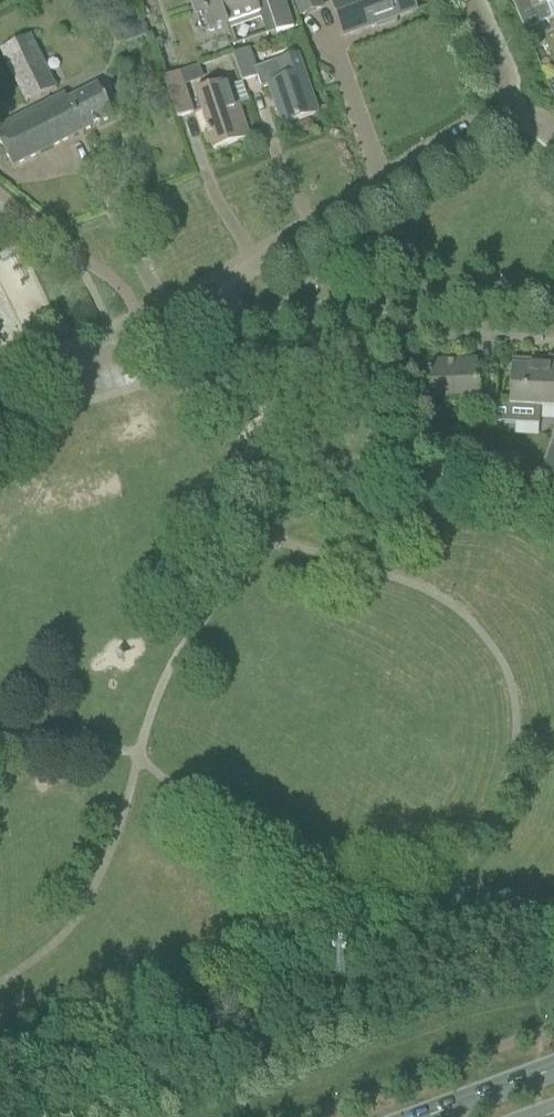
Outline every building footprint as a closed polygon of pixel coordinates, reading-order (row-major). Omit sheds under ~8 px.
[(196,19),(204,16),(206,22),(204,23),(207,33),(226,26),(226,25),(259,14),(266,36),(293,27),(287,11),(283,0),(190,0),(196,19)] [(320,9),(317,0),(296,0),(302,16),(320,9)] [(414,10),(411,0),(331,0),(344,35),(375,24),(375,26),(394,19),(394,17),(414,10)] [(525,31),(553,18),(553,0),(511,0),(525,31)] [(122,46),(146,36),(139,17),(114,27),(122,46)] [(535,31),(526,35),(532,48),(541,44),(535,31)] [(56,89),(30,35),(0,50),(0,54),(25,104),(56,89)] [(241,82),(258,76),(249,49),(231,55),(241,82)] [(317,114),(310,93),(297,55),(261,67),(267,84),(281,126),(317,114)] [(179,73),(163,79),(176,119),(193,113),(184,87),(179,73)] [(230,81),(195,93),(208,131),(206,132),(212,151),(249,138),(242,117),(237,106),(249,101),(242,83),(232,87),(230,81)] [(104,98),(97,84),(66,99),(64,95),(13,121),(0,127),(0,144),(12,168),(113,117),(104,98)] [(477,415),(476,384),(475,362),(427,364),(428,397),(445,397),(445,401),(459,401),(459,416),(477,415)] [(513,362),(513,367),(511,367),(509,408),(553,411),(553,365),(513,362)] [(491,471),(493,436),(477,435),(475,470),(491,471)] [(550,446),(539,481),(553,483),(553,447),(550,446)]
